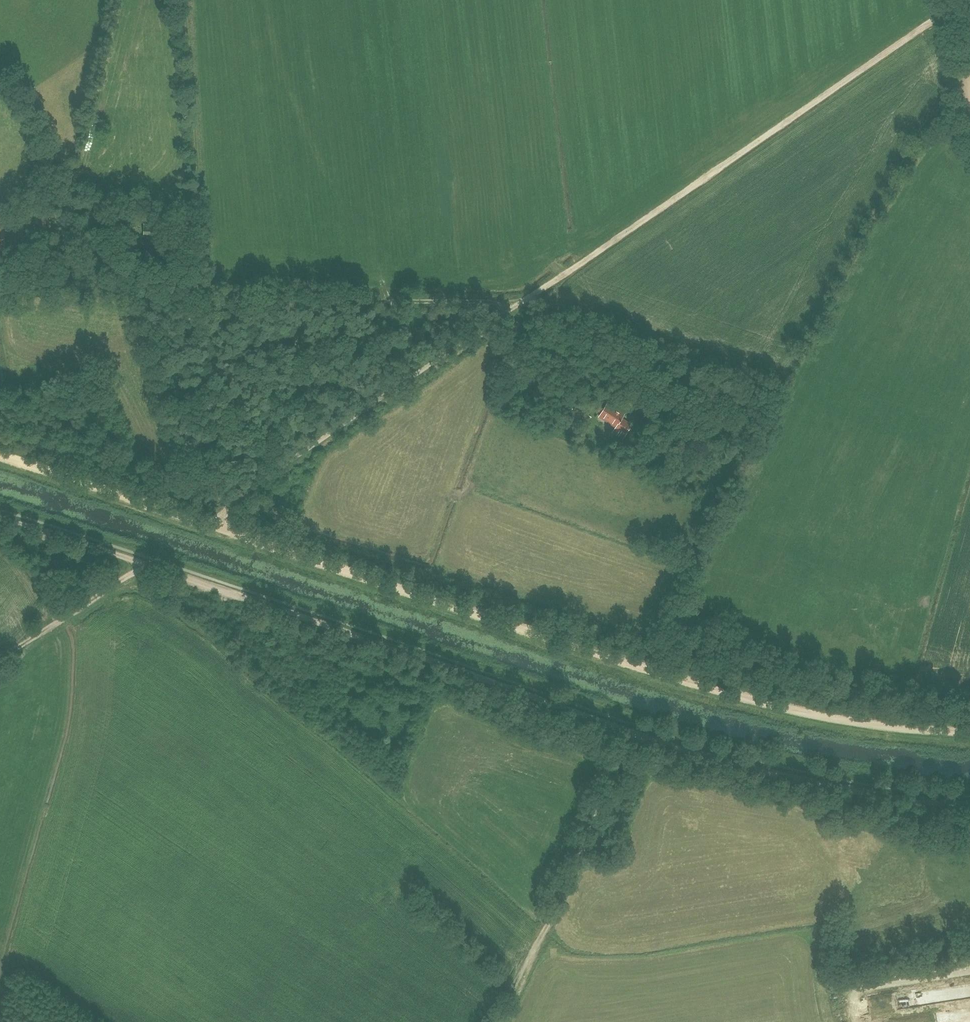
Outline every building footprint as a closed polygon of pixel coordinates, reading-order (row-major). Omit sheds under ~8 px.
[(59,207),(53,211),(59,220),(65,216),(59,207)] [(599,417),(604,420),(616,427),(612,432),(623,439),(631,425),(621,419),(623,416),(616,411),(615,413),(611,410),(613,407),(607,403),(605,407),(600,404),(597,410),(601,413),(599,417)] [(580,423),(586,427),(592,417),(582,411),(578,417),(582,420),(580,423)]
